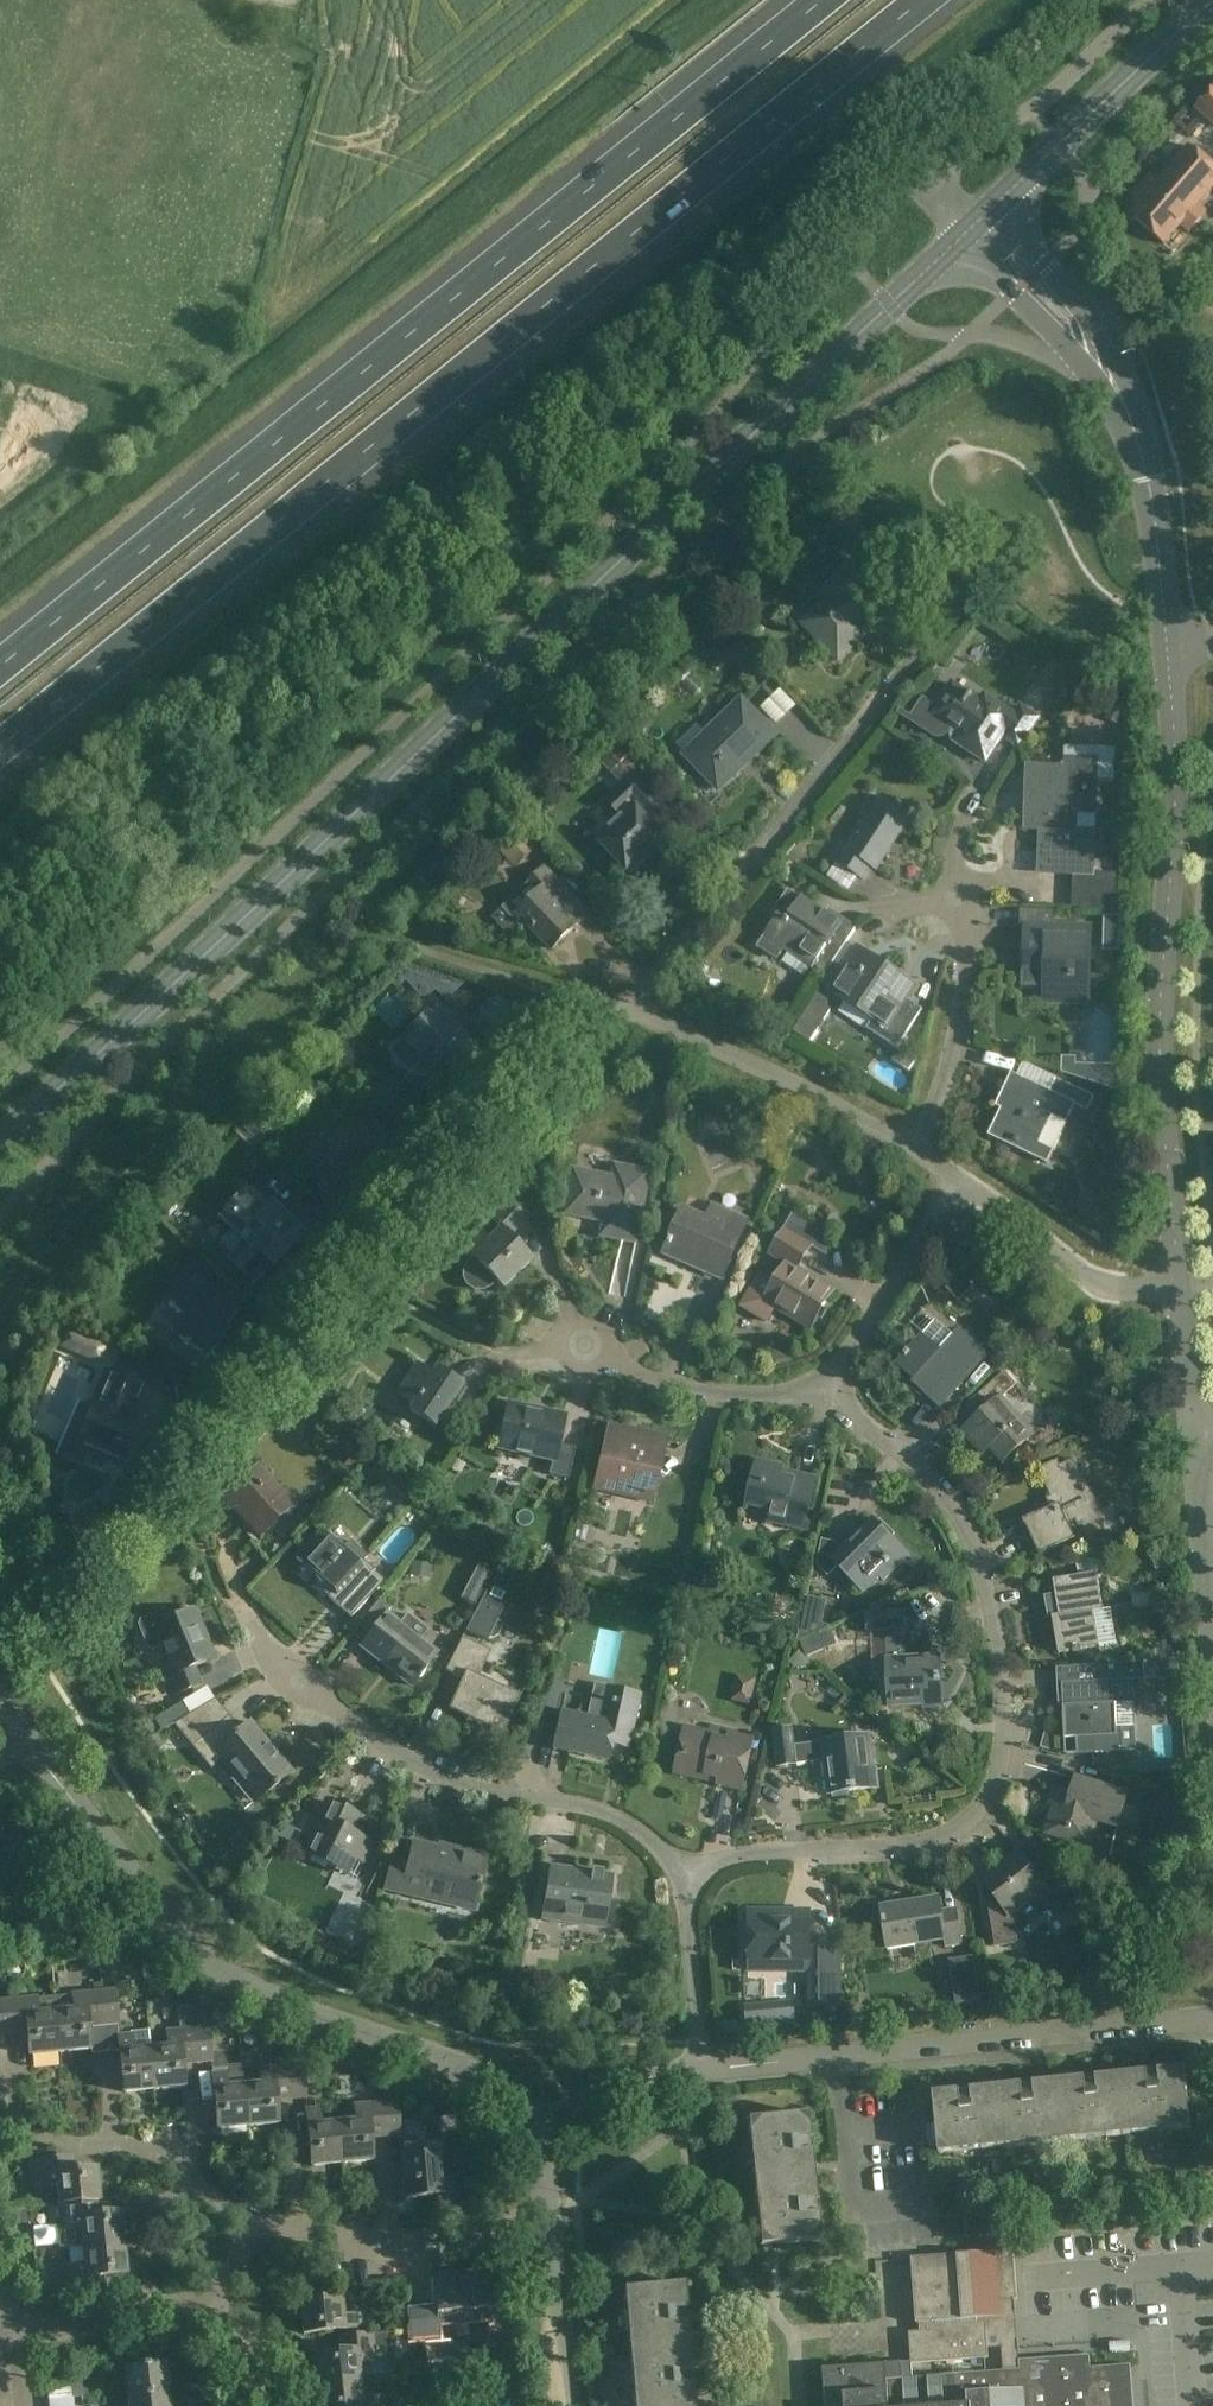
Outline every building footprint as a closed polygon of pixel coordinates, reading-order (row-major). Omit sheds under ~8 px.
[(1197,109),(1212,123),(1212,91),(1197,109)] [(1189,146),(1150,191),(1142,184),(1130,198),(1138,205),(1129,216),(1163,245),(1181,225),(1189,233),(1201,219),(1197,216),(1202,210),(1198,206),(1212,189),(1212,167),(1189,146)] [(870,535),(857,522),(844,535),(857,548),(870,535)] [(896,559),(888,566),(901,579),(908,571),(896,559)] [(869,579),(853,562),(821,593),(828,600),(803,623),(839,661),(860,640),(854,633),(873,615),(871,613),(884,600),(867,581),(869,579)] [(721,622),(698,645),(714,661),(727,648),(732,654),(735,651),(750,666),(757,659),(742,644),(721,622)] [(980,701),(952,683),(937,706),(923,697),(909,720),(934,737),(937,738),(942,738),(946,736),(952,728),(958,732),(953,739),(986,761),(1002,737),(1020,748),(1039,719),(1022,707),(1016,716),(984,695),(980,701)] [(776,688),(756,709),(774,726),(794,705),(776,688)] [(697,725),(677,744),(690,757),(688,759),(718,790),(741,769),(737,765),(771,732),(741,700),(718,722),(722,726),(709,738),(697,725)] [(622,818),(599,839),(617,859),(622,855),(635,870),(666,841),(644,817),(662,799),(636,772),(639,768),(619,746),(600,764),(621,786),(605,800),(622,818)] [(1029,768),(1027,825),(1044,825),(1043,874),(1075,875),(1074,891),(1109,892),(1109,875),(1095,874),(1097,829),(1096,829),(1077,829),(1077,815),(1097,816),(1098,781),(1115,781),(1115,748),(1087,747),(1087,761),(1068,761),(1068,769),(1029,768)] [(913,816),(882,796),(848,850),(841,846),(833,859),(863,879),(871,867),(877,871),(913,816)] [(536,846),(521,830),(500,851),(516,867),(536,846)] [(502,909),(492,918),(512,940),(522,930),(523,931),(530,925),(553,949),(589,915),(544,868),(531,881),(541,891),(518,912),(512,919),(502,909)] [(824,914),(788,889),(771,914),(776,917),(757,946),(777,959),(783,949),(811,968),(814,965),(827,974),(836,959),(857,928),(828,908),(824,914)] [(1120,918),(1104,917),(1103,952),(1119,952),(1120,918)] [(1025,944),(1025,951),(1028,951),(1027,976),(1027,985),(1053,985),(1052,1003),(1091,1004),(1093,958),(1088,958),(1089,925),(1056,924),(1026,923),(1026,926),(1025,944)] [(904,976),(860,947),(830,992),(872,1020),(868,1028),(897,1047),(922,1010),(910,1001),(919,987),(903,977),(904,976)] [(462,983),(445,977),(434,988),(445,1000),(462,983)] [(826,1007),(829,1002),(818,995),(793,1032),(809,1042),(831,1010),(826,1007)] [(518,1023),(493,997),(467,1021),(493,1047),(518,1023)] [(395,1048),(395,1052),(407,1065),(411,1065),(420,1057),(431,1068),(440,1060),(458,1079),(484,1055),(457,1026),(453,1030),(434,1009),(437,1006),(436,1005),(402,1037),(404,1040),(395,1048)] [(330,1063),(338,1054),(331,1047),(323,1056),(330,1063)] [(1050,1092),(1011,1073),(1002,1093),(1007,1095),(987,1135),(1046,1164),(1053,1150),(1066,1123),(1075,1104),(1089,1111),(1096,1097),(1056,1078),(1050,1092)] [(388,1135),(359,1107),(330,1136),(326,1132),(293,1164),(332,1203),(364,1170),(359,1165),(388,1135)] [(266,1139),(247,1121),(235,1133),(255,1151),(266,1139)] [(650,1173),(615,1166),(613,1178),(574,1171),(565,1215),(604,1222),(601,1236),(636,1243),(650,1173)] [(263,1209),(244,1191),(219,1218),(229,1228),(216,1240),(233,1256),(229,1260),(253,1283),(271,1263),(273,1265),(303,1232),(270,1202),(263,1209)] [(523,1219),(501,1196),(483,1213),(489,1220),(461,1246),(472,1257),(466,1263),(462,1270),(462,1280),(466,1286),(475,1291),(483,1291),(490,1287),(496,1282),(501,1288),(529,1260),(506,1236),(523,1219)] [(746,1220),(713,1206),(707,1220),(683,1210),(664,1253),(687,1263),(689,1258),(723,1273),(746,1220)] [(810,1245),(785,1230),(771,1254),(786,1263),(775,1283),(758,1273),(738,1307),(766,1324),(777,1309),(809,1328),(833,1288),(797,1267),(810,1245)] [(238,1311),(191,1275),(167,1306),(180,1316),(169,1331),(202,1356),(225,1326),(226,1327),(238,1311)] [(922,1333),(896,1363),(914,1380),(912,1382),(940,1407),(987,1354),(960,1329),(954,1335),(937,1320),(924,1335),(922,1333)] [(1023,1335),(1010,1323),(989,1346),(1002,1357),(1023,1335)] [(152,1370),(120,1355),(112,1372),(111,1372),(95,1408),(93,1407),(76,1446),(130,1469),(146,1430),(128,1422),(144,1386),(152,1370)] [(433,1374),(416,1363),(396,1393),(412,1404),(408,1411),(434,1428),(462,1385),(437,1368),(433,1374)] [(1016,1384),(1005,1371),(975,1396),(986,1409),(961,1430),(982,1454),(990,1447),(1002,1461),(1034,1435),(1001,1397),(1016,1384)] [(540,1416),(508,1409),(499,1449),(552,1461),(548,1475),(569,1479),(576,1448),(557,1444),(563,1416),(541,1411),(540,1416)] [(660,1439),(608,1427),(594,1487),(649,1500),(655,1476),(652,1476),(660,1439)] [(1061,1465),(1058,1459),(1037,1468),(1054,1504),(1023,1519),(1040,1554),(1076,1538),(1069,1524),(1076,1520),(1079,1526),(1100,1516),(1074,1459),(1061,1465)] [(781,1467),(756,1461),(747,1502),(771,1507),(768,1521),(803,1529),(815,1479),(781,1471),(781,1467)] [(293,1504),(258,1466),(223,1499),(258,1537),(293,1504)] [(54,1496),(51,1483),(39,1487),(43,1499),(54,1496)] [(822,1539),(816,1564),(827,1576),(838,1565),(863,1590),(878,1576),(883,1581),(909,1556),(904,1551),(874,1520),(843,1551),(834,1541),(822,1539)] [(341,1547),(323,1530),(297,1558),(332,1591),(327,1597),(350,1618),(385,1580),(363,1560),(366,1555),(348,1539),(341,1547)] [(1104,1611),(1097,1573),(1054,1580),(1057,1600),(1050,1601),(1059,1653),(1101,1646),(1118,1643),(1111,1609),(1104,1611)] [(486,1589),(464,1630),(487,1641),(488,1639),(493,1638),(497,1636),(501,1627),(500,1622),(498,1618),(507,1598),(503,1597),(504,1594),(492,1589),(491,1591),(486,1589)] [(798,1634),(821,1635),(822,1598),(800,1597),(798,1634)] [(390,1608),(379,1598),(359,1624),(369,1632),(358,1645),(410,1686),(435,1653),(385,1614),(390,1608)] [(203,1643),(190,1611),(168,1620),(152,1614),(139,1619),(136,1624),(145,1647),(151,1649),(162,1645),(173,1674),(165,1677),(172,1695),(200,1684),(193,1667),(214,1658),(207,1642),(203,1643)] [(905,1657),(903,1611),(867,1613),(868,1631),(887,1630),(891,1705),(926,1703),(926,1707),(942,1706),(939,1655),(905,1657)] [(489,1651),(460,1638),(443,1671),(460,1678),(446,1710),(501,1735),(519,1696),(477,1677),(489,1651)] [(1066,1682),(1062,1682),(1065,1738),(1077,1737),(1078,1753),(1124,1751),(1123,1727),(1136,1727),(1135,1703),(1134,1679),(1145,1678),(1145,1661),(1105,1664),(1066,1667),(1066,1682)] [(639,1694),(604,1686),(597,1719),(561,1711),(553,1747),(607,1760),(611,1743),(627,1747),(639,1694)] [(184,1717),(171,1724),(190,1747),(203,1762),(214,1753),(255,1802),(290,1772),(249,1723),(239,1731),(227,1716),(214,1701),(201,1708),(184,1717)] [(728,1736),(685,1726),(675,1772),(717,1782),(716,1784),(743,1790),(754,1738),(729,1733),(728,1736)] [(794,1746),(792,1728),(774,1731),(778,1765),(826,1760),(830,1793),(879,1787),(877,1770),(874,1770),(870,1737),(794,1746)] [(1128,1791),(1076,1777),(1072,1792),(1057,1788),(1045,1834),(1085,1845),(1092,1820),(1118,1827),(1128,1791)] [(1191,1798),(1161,1789),(1153,1818),(1182,1827),(1191,1798)] [(360,1818),(326,1802),(302,1851),(336,1868),(344,1853),(358,1860),(367,1841),(352,1834),(360,1818)] [(283,1827),(276,1840),(295,1849),(302,1836),(283,1827)] [(448,1852),(413,1844),(409,1864),(392,1860),(386,1888),(433,1899),(473,1909),(474,1903),(485,1857),(449,1848),(448,1852)] [(1031,1867),(1019,1852),(981,1881),(993,1896),(986,1901),(994,1946),(1018,1942),(1013,1914),(1040,1892),(1057,1913),(1075,1898),(1043,1858),(1031,1867)] [(612,1877),(550,1868),(542,1918),(605,1927),(612,1877)] [(942,1912),(939,1896),(881,1906),(887,1947),(946,1937),(947,1945),(962,1943),(957,1909),(942,1912)] [(774,1913),(750,1913),(750,1961),(790,1961),(790,1970),(808,1970),(808,2006),(841,2006),(841,1942),(809,1942),(809,1920),(774,1920),(774,1913)] [(973,1957),(949,1961),(956,2004),(981,2000),(973,1957)] [(100,1992),(103,2027),(117,2025),(114,1989),(99,1991),(100,1992)] [(100,1992),(55,1996),(59,2052),(90,2050),(88,2028),(103,2027),(100,1992)] [(55,1996),(0,2001),(0,2037),(27,2034),(29,2055),(59,2052),(55,1996)] [(794,2007),(777,2008),(778,2027),(795,2026),(794,2007)] [(756,2029),(754,2010),(746,2011),(748,2030),(756,2029)] [(208,2028),(193,2030),(197,2064),(211,2063),(210,2053),(208,2028)] [(183,2066),(197,2064),(193,2030),(166,2032),(167,2048),(150,2049),(154,2090),(184,2087),(183,2066)] [(131,2035),(118,2037),(123,2093),(154,2090),(150,2049),(149,2031),(131,2033),(131,2035)] [(215,2053),(210,2053),(211,2063),(212,2073),(218,2130),(247,2127),(244,2087),(243,2087),(241,2065),(226,2066),(225,2061),(223,2057),(219,2054),(215,2053)] [(288,2066),(291,2101),(305,2101),(302,2064),(288,2066)] [(244,2087),(247,2127),(279,2124),(277,2102),(291,2101),(288,2066),(261,2068),(263,2085),(244,2087)] [(1185,2071),(1122,2077),(1128,2137),(1191,2130),(1185,2071)] [(1122,2077),(1060,2083),(1066,2143),(1128,2137),(1122,2077)] [(998,2089),(1004,2149),(1066,2143),(1060,2083),(998,2089)] [(1004,2149),(998,2089),(935,2096),(941,2155),(1004,2149)] [(396,2102),(382,2103),(385,2139),(399,2138),(398,2120),(419,2119),(418,2107),(397,2109),(396,2102)] [(339,2122),(343,2164),(373,2161),(371,2139),(385,2139),(382,2103),(355,2105),(357,2121),(339,2122)] [(312,2167),(343,2164),(339,2122),(322,2124),(321,2108),(307,2109),(312,2167)] [(746,2121),(752,2184),(813,2178),(806,2115),(746,2121)] [(419,2156),(418,2140),(400,2141),(405,2197),(446,2194),(443,2154),(419,2156)] [(67,2172),(66,2159),(29,2162),(32,2188),(57,2186),(58,2204),(63,2203),(63,2205),(90,2202),(90,2201),(99,2200),(96,2170),(67,2172)] [(819,2241),(813,2178),(752,2184),(758,2247),(819,2241)] [(65,2226),(55,2227),(57,2250),(81,2248),(123,2244),(121,2232),(129,2231),(127,2213),(92,2216),(90,2202),(63,2205),(65,2226)] [(82,2265),(68,2267),(71,2295),(99,2292),(97,2277),(125,2275),(123,2244),(81,2248),(82,2265)] [(1017,2301),(1013,2252),(912,2260),(918,2332),(910,2333),(912,2364),(989,2358),(986,2319),(1001,2318),(1000,2302),(1017,2301)] [(457,2274),(462,2336),(468,2335),(467,2324),(487,2323),(488,2334),(501,2332),(499,2305),(496,2305),(493,2271),(457,2274)] [(462,2336),(457,2274),(433,2276),(436,2305),(421,2306),(424,2341),(424,2339),(438,2338),(437,2327),(455,2326),(456,2336),(462,2336)] [(623,2291),(629,2354),(691,2349),(685,2286),(623,2291)] [(343,2316),(341,2298),(301,2302),(304,2334),(359,2329),(358,2315),(343,2316)] [(424,2341),(421,2306),(406,2308),(409,2342),(424,2341)] [(336,2352),(317,2354),(320,2385),(359,2381),(357,2363),(373,2362),(388,2360),(386,2333),(371,2334),(344,2337),(344,2335),(335,2336),(335,2338),(336,2352)] [(691,2349),(629,2354),(633,2405),(696,2405),(691,2349)] [(1090,2356),(1002,2362),(1003,2372),(949,2376),(912,2378),(910,2363),(885,2364),(822,2369),(825,2405),(1135,2405),(1132,2365),(1091,2368),(1090,2356)] [(127,2397),(168,2393),(166,2362),(125,2366),(127,2397)] [(359,2381),(320,2385),(322,2405),(377,2405),(376,2397),(360,2398),(359,2381)] [(75,2387),(50,2386),(50,2405),(75,2405),(75,2387)] [(103,2404),(102,2393),(79,2394),(80,2405),(103,2404)] [(168,2393),(127,2397),(128,2405),(170,2405),(168,2393)]
